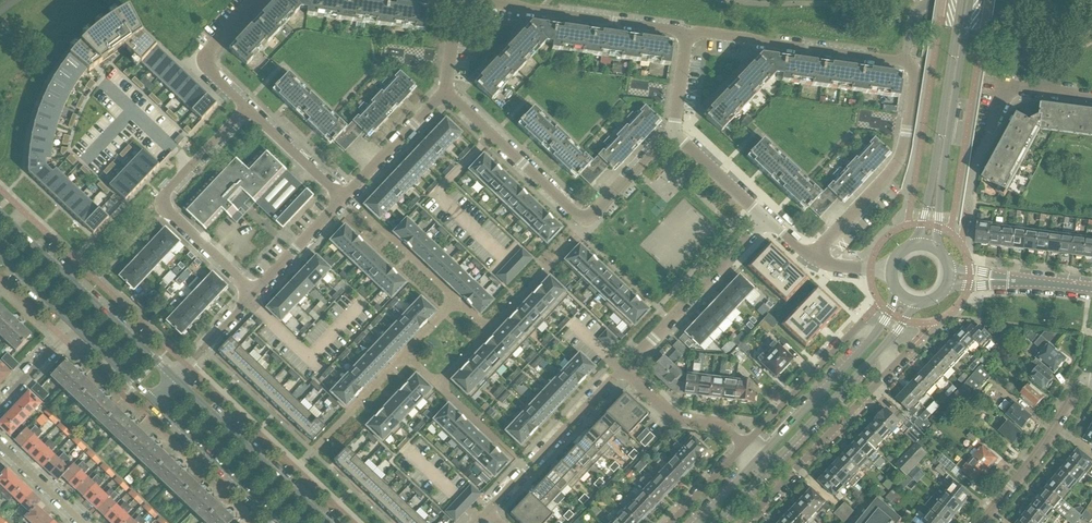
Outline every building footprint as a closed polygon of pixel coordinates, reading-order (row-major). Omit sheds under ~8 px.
[(274,37),(281,29),(278,27),(291,13),(294,15),(300,9),(301,9),(292,0),(275,0),(271,4),(267,7),(268,8),(256,20),(274,37)] [(301,9),(307,10),(306,15),(307,15),(309,0),(292,0),(301,9)] [(346,21),(349,0),(309,0),(307,15),(317,17),(317,13),(327,14),(337,16),(336,19),(346,21)] [(346,21),(356,22),(356,18),(366,20),(375,21),(375,25),(385,26),(388,2),(372,0),(349,0),(346,21)] [(405,5),(388,2),(385,26),(395,27),(395,24),(405,25),(414,26),(414,30),(424,31),(426,16),(427,16),(427,11),(426,11),(426,8),(410,5),(405,4),(405,5)] [(73,54),(71,55),(89,69),(90,71),(125,47),(130,52),(145,36),(143,34),(130,8),(121,13),(115,17),(109,21),(106,23),(104,24),(101,27),(98,29),(96,31),(93,33),(90,36),(87,39),(84,42),(80,45),(77,49),(74,52),(73,54)] [(267,44),(274,37),(256,20),(244,33),(244,32),(240,36),(241,37),(230,48),(232,51),(231,52),(235,56),(235,55),(241,61),(246,66),(253,58),(251,56),(264,42),(267,44)] [(532,22),(528,26),(547,43),(552,44),(552,49),(553,50),(556,26),(532,22)] [(501,55),(519,71),(526,64),(523,61),(530,54),(536,47),(539,49),(545,43),(546,43),(547,43),(528,26),(526,28),(517,38),(516,38),(512,42),(513,42),(501,55)] [(573,28),(556,26),(553,50),(562,51),(563,48),(582,50),(581,54),(591,55),(595,31),(578,29),(578,28),(573,27),(573,28)] [(630,60),(633,37),(617,34),(617,33),(612,33),(611,33),(595,31),(591,55),(601,56),(601,53),(621,56),(620,59),(630,60)] [(157,47),(145,36),(130,52),(142,63),(157,47)] [(650,39),(633,37),(630,60),(640,62),(640,58),(660,61),(659,64),(668,66),(670,66),(672,51),(673,45),(671,45),(671,42),(655,40),(656,39),(650,38),(650,39)] [(166,55),(157,47),(142,63),(150,71),(166,55)] [(761,54),(758,58),(776,75),(782,76),(781,81),(782,82),(785,58),(761,54)] [(67,61),(64,65),(82,78),(87,72),(89,69),(71,55),(71,56),(69,58),(67,61)] [(174,63),(166,55),(150,71),(159,79),(174,63)] [(512,78),(519,71),(501,55),(490,67),(489,66),(485,70),(486,71),(475,82),(477,85),(477,86),(476,86),(480,90),(491,100),(498,92),(496,90),(503,83),(509,76),(512,78)] [(741,75),(731,87),(748,103),(755,96),(752,94),(759,86),(766,79),(768,82),(775,75),(776,75),(758,58),(754,62),(745,71),(741,75)] [(802,60),(785,58),(782,82),(791,83),(792,80),(802,81),(811,82),(811,86),(821,87),(824,63),(807,61),(807,60),(802,59),(802,60)] [(183,71),(174,63),(159,79),(168,88),(183,71)] [(824,63),(821,87),(830,88),(831,85),(841,86),(850,88),(850,91),(860,93),(863,69),(846,66),(846,65),(841,65),(841,66),(824,63)] [(623,65),(618,64),(614,64),(612,73),(621,74),(623,65)] [(58,73),(57,75),(76,87),(77,85),(78,83),(80,81),(82,78),(64,65),(62,68),(60,72),(58,73)] [(124,72),(129,77),(132,73),(127,69),(124,72)] [(863,69),(860,93),(869,94),(870,90),(880,92),(889,93),(889,97),(895,98),(899,98),(901,83),(902,78),(900,77),(901,74),(885,72),(885,71),(883,71),(880,70),(880,71),(863,69)] [(191,79),(183,71),(168,88),(176,96),(191,79)] [(387,78),(384,81),(405,100),(411,93),(409,91),(415,85),(411,81),(411,82),(400,71),(394,77),(396,79),(392,83),(387,78)] [(298,110),(303,115),(317,100),(311,95),(309,97),(301,89),(294,83),(296,80),(288,73),(274,88),(275,88),(280,94),(278,96),(285,102),(284,103),(288,107),(289,106),(295,112),(298,110)] [(53,82),(51,86),(70,97),(73,93),(74,90),(76,87),(57,75),(55,79),(53,82)] [(132,80),(137,85),(141,81),(136,77),(132,80)] [(200,88),(191,79),(176,96),(185,104),(200,88)] [(141,81),(137,85),(142,90),(146,86),(141,81)] [(381,91),(376,96),(391,110),(396,105),(398,107),(405,100),(384,81),(381,84),(387,89),(383,93),(381,91)] [(47,93),(45,97),(66,106),(68,103),(69,99),(70,97),(51,86),(49,89),(47,93)] [(748,103),(731,87),(719,99),(718,98),(715,102),(715,103),(704,115),(707,117),(706,118),(709,122),(710,122),(721,132),(728,125),(725,122),(732,115),(739,108),(741,110),(748,103)] [(209,96),(200,88),(185,104),(193,112),(209,96)] [(513,93),(509,89),(504,95),(508,99),(513,93)] [(149,97),(154,101),(158,98),(153,93),(149,97)] [(218,104),(209,96),(193,112),(202,120),(218,104)] [(363,103),(360,106),(381,125),(388,118),(386,116),(391,110),(376,96),(371,102),(372,104),(369,108),(363,103)] [(42,105),(41,109),(62,117),(63,113),(64,109),(66,107),(66,106),(45,97),(44,101),(42,105)] [(158,98),(154,101),(159,106),(163,102),(158,98)] [(317,100),(303,115),(309,120),(307,123),(313,129),(313,130),(316,133),(317,134),(317,133),(324,139),(326,137),(332,142),(332,143),(334,141),(336,139),(338,136),(343,131),(346,128),(339,120),(336,123),(329,116),(321,108),(323,106),(317,100)] [(1018,115),(1009,132),(1029,142),(1035,132),(1036,132),(1038,127),(1041,128),(1041,130),(1049,131),(1052,106),(1041,104),(1040,115),(1029,121),(1018,115)] [(358,116),(352,121),(363,132),(367,136),(372,130),(374,132),(381,125),(360,106),(358,108),(363,114),(359,118),(358,116)] [(626,125),(621,131),(636,145),(641,139),(643,141),(650,134),(656,127),(654,125),(660,120),(660,119),(656,116),(645,106),(639,111),(641,113),(638,117),(632,112),(629,115),(626,118),(632,123),(628,127),(626,125)] [(1066,108),(1052,106),(1049,131),(1066,133),(1069,107),(1066,107),(1066,108)] [(543,144),(549,149),(563,135),(557,129),(556,129),(554,131),(546,124),(539,117),(541,114),(534,107),(523,118),(519,122),(520,122),(526,128),(523,130),(530,137),(529,137),(530,137),(533,141),(534,140),(541,147),(543,144)] [(1072,107),(1069,107),(1066,133),(1083,135),(1086,110),(1072,108),(1072,107)] [(38,116),(37,121),(58,127),(59,123),(61,119),(62,117),(41,109),(40,112),(38,116)] [(167,113),(172,117),(175,114),(170,109),(167,113)] [(1086,110),(1083,135),(1091,136),(1091,111),(1086,110)] [(175,114),(172,117),(177,122),(180,119),(175,114)] [(446,117),(437,126),(452,141),(461,132),(455,125),(446,117)] [(741,124),(744,127),(746,128),(753,121),(751,120),(748,117),(741,124)] [(35,128),(34,133),(55,138),(57,133),(57,130),(58,127),(37,121),(36,124),(35,128)] [(352,121),(348,126),(359,137),(358,136),(362,132),(363,132),(352,121)] [(188,126),(184,129),(189,134),(193,131),(188,126)] [(346,128),(343,131),(354,142),(354,141),(353,141),(358,136),(358,137),(359,137),(348,126),(346,128)] [(437,126),(429,135),(444,149),(452,141),(437,126)] [(343,131),(338,136),(349,146),(350,146),(349,145),(353,141),(354,142),(343,131)] [(636,145),(621,131),(616,136),(617,138),(614,142),(608,137),(606,140),(603,143),(608,148),(605,152),(603,150),(597,156),(608,166),(612,170),(618,164),(620,166),(626,159),(633,152),(631,150),(636,145)] [(1009,132),(1001,147),(1022,158),(1024,153),(1023,153),(1029,142),(1009,132)] [(32,140),(32,145),(54,148),(54,144),(55,141),(55,138),(34,133),(33,136),(32,140)] [(174,140),(179,145),(186,138),(181,133),(174,140)] [(429,135),(421,144),(436,158),(444,149),(429,135)] [(563,135),(549,149),(554,155),(552,157),(559,163),(558,164),(562,168),(562,167),(569,173),(572,171),(577,177),(578,177),(579,175),(581,173),(584,170),(588,165),(592,162),(584,155),(582,157),(574,150),(566,143),(568,141),(569,140),(563,135)] [(336,139),(334,141),(345,151),(345,150),(349,146),(338,136),(336,139)] [(862,144),(858,147),(879,166),(886,159),(884,157),(889,151),(885,148),(874,138),(869,143),(871,145),(867,149),(862,144)] [(778,182),(792,167),(786,161),(785,161),(784,163),(776,156),(768,149),(771,146),(763,139),(753,150),(752,150),(749,154),(755,160),(753,162),(759,169),(763,173),(763,172),(770,179),(772,176),(778,182)] [(421,144),(413,152),(428,166),(436,158),(421,144)] [(31,153),(30,157),(52,159),(53,155),(53,151),(53,150),(53,149),(54,148),(32,145),(31,146),(31,149),(31,153)] [(129,145),(125,150),(128,153),(133,148),(129,145)] [(860,153),(850,163),(865,177),(870,171),(873,173),(879,166),(858,147),(856,150),(860,153)] [(1001,147),(992,163),(1012,174),(1018,163),(1019,164),(1022,158),(1001,147)] [(223,211),(231,218),(238,211),(249,198),(255,203),(272,219),(272,220),(282,229),(283,228),(313,197),(313,196),(304,188),(303,186),(303,187),(286,170),(276,161),(273,159),(273,158),(263,149),(245,168),(241,164),(233,156),(182,209),(205,230),(206,230),(223,211)] [(128,153),(125,150),(120,155),(124,158),(128,153)] [(144,150),(135,159),(151,175),(160,166),(144,150)] [(413,152),(405,160),(420,175),(428,166),(413,152)] [(469,168),(478,177),(493,161),(484,153),(469,168)] [(67,159),(71,162),(76,157),(72,154),(67,159)] [(597,156),(593,161),(604,171),(603,170),(607,166),(608,167),(608,166),(597,156)] [(30,166),(30,173),(53,163),(53,162),(52,161),(52,160),(52,159),(30,157),(30,161),(30,163),(30,166)] [(76,157),(71,162),(74,165),(79,160),(76,157)] [(135,159),(127,168),(143,183),(151,175),(135,159)] [(397,169),(412,183),(420,175),(405,160),(397,169)] [(478,177),(487,185),(501,169),(493,161),(478,177)] [(592,162),(588,165),(599,176),(599,175),(603,171),(604,171),(593,161),(592,162)] [(113,162),(109,167),(112,170),(117,165),(113,162)] [(30,173),(42,185),(58,169),(57,168),(56,167),(55,167),(54,166),(54,165),(53,164),(53,163),(30,173)] [(838,169),(835,172),(856,191),(862,184),(860,182),(865,177),(850,163),(842,172),(838,169)] [(1012,174),(992,163),(984,179),(999,187),(997,192),(996,191),(996,192),(1005,196),(1007,191),(1005,190),(1007,184),(1012,174)] [(81,169),(86,174),(89,170),(84,165),(81,169)] [(588,165),(584,170),(595,181),(595,180),(594,180),(598,176),(599,176),(588,165)] [(112,170),(109,167),(104,172),(107,175),(112,170)] [(798,172),(792,167),(778,182),(784,187),(781,189),(788,196),(787,196),(791,200),(792,199),(799,206),(801,203),(807,209),(809,208),(811,205),(813,202),(818,197),(821,194),(813,187),(811,189),(804,183),(796,175),(798,173),(798,172)] [(127,168),(119,176),(135,192),(143,183),(127,168)] [(42,185),(51,193),(66,177),(58,169),(42,185)] [(389,177),(389,178),(404,192),(412,183),(397,169),(389,177)] [(487,185),(495,193),(510,178),(501,169),(487,185)] [(89,170),(86,174),(91,178),(94,175),(89,170)] [(581,173),(579,175),(590,186),(590,185),(594,180),(594,181),(595,181),(584,170),(581,173)] [(832,182),(827,188),(838,198),(841,202),(847,196),(849,198),(856,191),(835,172),(832,175),(838,180),(834,184),(832,182)] [(135,192),(119,176),(110,186),(126,201),(135,192)] [(51,193),(60,202),(75,185),(66,177),(51,193)] [(381,186),(396,200),(404,192),(389,178),(381,186)] [(495,193),(504,201),(518,186),(510,178),(495,193)] [(98,185),(103,190),(106,186),(101,182),(98,185)] [(60,202),(68,210),(83,193),(75,185),(60,202)] [(106,186),(103,190),(108,195),(111,191),(106,186)] [(381,186),(373,195),(388,209),(396,200),(381,186)] [(504,201),(512,209),(527,194),(518,186),(504,201)] [(827,188),(822,193),(833,203),(833,202),(837,198),(837,199),(838,198),(827,188)] [(68,210),(77,218),(92,202),(83,193),(68,210)] [(822,193),(821,194),(818,197),(829,208),(828,207),(832,203),(833,203),(822,193)] [(115,194),(112,198),(117,203),(120,199),(115,194)] [(512,209),(521,217),(535,202),(527,194),(512,209)] [(388,209),(373,195),(364,204),(379,218),(388,209)] [(818,197),(813,202),(824,213),(824,212),(828,207),(828,208),(829,208),(818,197)] [(77,218),(85,226),(101,210),(92,202),(77,218)] [(521,217),(529,225),(544,210),(535,202),(521,217)] [(811,205),(809,208),(819,218),(820,217),(819,217),(823,212),(824,213),(813,202),(811,205)] [(101,210),(85,226),(94,234),(110,218),(101,210)] [(529,225),(538,234),(553,218),(544,210),(529,225)] [(238,211),(231,218),(236,223),(243,216),(238,211)] [(988,244),(989,244),(991,225),(983,224),(984,215),(979,215),(976,236),(977,237),(976,242),(981,243),(982,245),(987,245),(988,244)] [(553,218),(538,234),(547,242),(562,227),(553,218)] [(391,233),(400,241),(414,227),(405,219),(402,222),(397,227),(391,233)] [(1001,245),(1003,228),(1004,225),(992,223),(991,225),(989,244),(990,244),(991,246),(996,247),(997,245),(1001,245)] [(330,240),(339,248),(353,233),(344,225),(330,240)] [(400,241),(409,250),(423,235),(414,227),(400,241)] [(165,228),(156,238),(170,251),(179,242),(165,228)] [(1012,247),(1013,247),(1015,230),(1003,228),(1001,245),(1005,246),(1005,248),(1011,249),(1012,247)] [(1021,248),(1024,248),(1027,231),(1015,230),(1013,247),(1014,247),(1015,249),(1020,250),(1021,248)] [(1035,250),(1036,250),(1038,233),(1027,231),(1024,248),(1028,249),(1029,251),(1034,252),(1035,250)] [(339,248),(347,257),(361,242),(353,233),(339,248)] [(1045,251),(1048,252),(1050,234),(1038,233),(1036,250),(1038,250),(1038,252),(1043,253),(1045,251)] [(1059,253),(1060,253),(1062,236),(1050,234),(1048,252),(1052,252),(1053,254),(1058,255),(1059,253)] [(409,250),(418,258),(431,243),(423,235),(409,250)] [(1068,254),(1072,255),(1074,237),(1062,236),(1060,253),(1061,253),(1062,255),(1067,256),(1068,254)] [(1083,256),(1084,256),(1087,239),(1074,237),(1072,255),(1076,255),(1077,257),(1082,258),(1083,256)] [(156,238),(147,248),(161,261),(170,251),(156,238)] [(347,257),(356,265),(370,250),(361,242),(347,257)] [(426,266),(440,251),(431,243),(418,258),(426,266)] [(808,279),(808,278),(805,276),(793,264),(792,264),(785,257),(773,246),(770,243),(769,243),(766,246),(750,264),(748,265),(747,267),(747,268),(750,271),(762,282),(770,289),(782,300),(784,303),(785,303),(786,303),(789,300),(805,283),(808,280),(808,279)] [(566,260),(575,269),(590,253),(581,245),(566,260)] [(147,248),(138,257),(152,271),(161,261),(147,248)] [(532,259),(522,249),(495,276),(506,287),(532,259)] [(356,265),(364,273),(379,258),(370,250),(356,265)] [(426,266),(435,274),(448,259),(440,251),(426,266)] [(575,269),(583,277),(598,261),(590,253),(575,269)] [(315,255),(307,264),(321,278),(330,269),(315,255)] [(138,257),(129,266),(143,280),(152,271),(138,257)] [(364,273),(373,281),(387,266),(379,258),(364,273)] [(435,274),(443,282),(457,267),(448,259),(435,274)] [(583,277),(592,285),(607,269),(598,261),(583,277)] [(307,264),(298,273),(313,287),(321,278),(307,264)] [(143,280),(129,266),(119,276),(125,282),(126,283),(127,283),(134,290),(143,280)] [(373,281),(382,289),(396,274),(387,266),(373,281)] [(443,282),(452,290),(466,276),(457,267),(443,282)] [(592,285),(601,293),(615,277),(607,269),(592,285)] [(176,276),(171,271),(162,281),(163,281),(167,285),(176,276)] [(212,273),(203,283),(217,296),(226,287),(212,273)] [(298,273),(290,281),(305,295),(313,287),(298,273)] [(396,274),(382,289),(391,297),(405,282),(396,274)] [(452,290),(460,298),(474,284),(466,276),(452,290)] [(551,276),(543,285),(558,299),(567,290),(551,276)] [(739,276),(730,286),(744,299),(752,291),(754,293),(755,291),(754,290),(739,276)] [(601,293),(609,301),(624,285),(615,277),(601,293)] [(290,281),(282,290),(297,304),(305,295),(290,281)] [(203,283),(194,292),(208,306),(217,296),(203,283)] [(460,298),(469,306),(483,292),(474,284),(460,298)] [(543,285),(534,293),(550,308),(558,299),(543,285)] [(609,301),(618,309),(632,294),(624,285),(609,301)] [(730,286),(721,295),(735,309),(744,299),(730,286)] [(806,348),(808,345),(820,333),(826,326),(826,325),(838,313),(840,311),(841,310),(840,309),(837,306),(820,290),(818,288),(817,287),(802,302),(795,310),(789,316),(784,322),(781,324),(780,325),(781,326),(784,328),(784,329),(801,345),(804,348),(805,348),(806,348)] [(282,290),(274,299),(289,312),(297,304),(282,290)] [(194,292),(185,302),(199,315),(208,306),(194,292)] [(483,292),(469,306),(478,315),(492,300),(483,292)] [(534,293),(526,302),(542,316),(550,308),(534,293)] [(618,309),(626,317),(641,302),(632,294),(618,309)] [(721,295),(712,304),(726,318),(735,309),(721,295)] [(137,304),(144,310),(150,304),(143,297),(137,304)] [(421,298),(412,307),(427,321),(436,312),(421,298)] [(289,312),(274,299),(266,307),(280,321),(289,312)] [(185,302),(176,311),(190,325),(199,315),(185,302)] [(526,302),(518,311),(534,325),(542,316),(526,302)] [(641,302),(626,317),(635,326),(650,310),(641,302)] [(712,304),(703,314),(717,328),(726,318),(712,304)] [(412,307),(404,315),(419,329),(427,321),(412,307)] [(190,325),(176,311),(167,321),(174,328),(175,330),(176,329),(181,335),(190,325)] [(518,311),(510,319),(526,334),(534,325),(518,311)] [(703,314),(694,324),(708,337),(717,328),(703,314)] [(778,323),(773,319),(768,314),(763,320),(772,329),(778,323)] [(404,315),(396,324),(411,338),(419,329),(404,315)] [(749,320),(754,325),(757,321),(753,316),(749,320)] [(510,319),(502,327),(517,342),(526,334),(510,319)] [(772,329),(763,320),(758,325),(768,334),(772,329)] [(396,324),(388,332),(403,346),(411,338),(396,324)] [(708,337),(694,324),(685,333),(699,347),(708,337)] [(973,326),(967,332),(977,342),(983,348),(992,338),(980,326),(977,330),(973,326)] [(502,327),(494,336),(509,351),(517,342),(502,327)] [(958,334),(955,338),(969,351),(977,342),(967,332),(964,329),(963,330),(961,329),(958,333),(958,334)] [(619,342),(606,330),(598,339),(610,351),(619,342)] [(388,332),(380,341),(395,355),(403,346),(388,332)] [(740,332),(732,341),(736,345),(737,347),(746,337),(740,332)] [(494,336),(486,345),(501,359),(509,351),(494,336)] [(225,359),(227,360),(240,346),(231,337),(217,352),(223,358),(225,359)] [(947,346),(947,347),(960,360),(969,351),(955,338),(952,341),(950,341),(947,344),(947,346)] [(1034,363),(1038,367),(1050,377),(1054,372),(1056,370),(1057,371),(1065,362),(1064,361),(1066,359),(1042,339),(1037,344),(1044,350),(1038,358),(1034,363)] [(380,341),(372,349),(387,364),(395,355),(380,341)] [(650,370),(660,380),(673,366),(688,351),(677,341),(672,347),(678,351),(668,361),(663,357),(650,370)] [(738,347),(747,355),(752,351),(742,342),(738,347)] [(773,350),(769,354),(785,369),(789,364),(788,363),(792,359),(777,346),(773,342),(769,347),(773,350)] [(486,345),(478,353),(493,368),(501,359),(486,345)] [(230,364),(235,369),(241,362),(249,354),(241,347),(240,346),(227,360),(230,364)] [(942,352),(939,355),(952,368),(960,360),(947,347),(946,347),(945,347),(942,350),(942,352)] [(364,358),(379,372),(387,364),(372,349),(364,358)] [(478,353),(470,362),(485,376),(493,368),(478,353)] [(581,353),(573,362),(588,376),(596,367),(581,353)] [(241,374),(244,377),(257,362),(249,354),(241,362),(235,369),(238,371),(241,374)] [(785,369),(769,354),(765,358),(762,355),(758,359),(761,363),(775,376),(778,373),(780,374),(785,369)] [(1013,357),(1009,360),(1013,364),(1019,357),(1015,354),(1013,357)] [(931,363),(930,364),(944,377),(952,368),(939,355),(935,359),(934,359),(931,362),(931,363)] [(984,362),(980,367),(984,371),(988,367),(994,360),(990,356),(984,363),(984,362)] [(364,358),(355,366),(371,381),(379,372),(364,358)] [(708,397),(709,397),(711,378),(704,377),(706,360),(701,359),(700,360),(700,362),(696,395),(701,396),(702,398),(707,398),(708,397)] [(977,359),(969,368),(973,371),(981,363),(977,359)] [(50,377),(77,402),(92,385),(83,377),(85,375),(85,370),(84,370),(81,367),(79,369),(77,367),(76,368),(77,368),(75,370),(65,361),(64,362),(65,362),(50,377)] [(692,395),(696,395),(700,362),(694,361),(692,375),(686,375),(684,394),(685,394),(686,396),(690,396),(692,395)] [(251,384),(252,385),(266,370),(257,362),(244,377),(246,379),(251,384)] [(470,362),(461,370),(477,385),(485,376),(470,362)] [(573,362),(564,370),(579,385),(580,385),(588,376),(573,362)] [(717,398),(722,398),(726,362),(721,362),(720,370),(719,378),(711,378),(709,397),(710,397),(711,399),(715,399),(717,398)] [(733,400),(734,400),(736,381),(729,380),(731,363),(726,362),(722,398),(726,399),(727,401),(732,401),(733,400)] [(5,379),(11,373),(0,363),(0,375),(5,379)] [(737,371),(746,379),(749,375),(738,364),(737,371)] [(925,369),(922,373),(935,386),(944,377),(930,364),(930,365),(928,364),(925,368),(925,369)] [(348,375),(347,375),(362,389),(363,389),(371,381),(355,366),(348,375)] [(669,389),(670,388),(682,375),(673,366),(660,380),(660,381),(664,386),(665,385),(669,389)] [(989,375),(984,371),(980,367),(972,376),(981,384),(989,375)] [(1050,377),(1038,367),(1029,378),(1043,390),(1046,386),(1047,387),(1048,385),(1049,387),(1053,382),(1052,381),(1053,380),(1050,377)] [(259,391),(261,393),(274,378),(266,370),(252,385),(253,386),(259,391)] [(477,385),(461,370),(453,379),(468,394),(477,385)] [(564,370),(556,379),(571,393),(579,385),(564,370)] [(406,382),(405,382),(421,396),(430,387),(414,373),(406,382)] [(914,381),(927,394),(935,386),(922,373),(919,376),(917,376),(914,379),(914,381)] [(347,375),(339,383),(354,398),(362,389),(347,375)] [(670,388),(676,393),(685,375),(682,375),(670,388)] [(684,394),(686,375),(685,375),(676,393),(684,394)] [(267,398),(269,401),(283,387),(274,378),(261,393),(267,398)] [(556,379),(548,387),(563,402),(571,393),(556,379)] [(1014,391),(1019,395),(1035,409),(1036,407),(1038,407),(1040,404),(1040,402),(1045,397),(1024,379),(1014,391)] [(736,381),(734,400),(740,401),(741,402),(746,403),(747,401),(754,402),(755,395),(750,394),(751,392),(749,392),(750,382),(736,381)] [(909,387),(906,390),(919,403),(927,394),(914,381),(913,382),(911,382),(909,385),(909,387)] [(398,390),(397,390),(413,405),(421,396),(405,382),(398,390)] [(966,382),(954,395),(962,402),(964,405),(976,392),(974,390),(966,382)] [(48,394),(37,383),(31,390),(43,401),(49,395),(48,394)] [(354,398),(339,383),(331,392),(331,393),(346,407),(354,398)] [(77,402),(102,426),(117,409),(108,401),(110,399),(110,398),(110,394),(106,391),(104,393),(102,391),(102,392),(100,394),(92,385),(77,402)] [(274,406),(278,409),(292,395),(283,387),(269,401),(274,406)] [(548,387),(540,396),(555,410),(563,402),(548,387)] [(390,399),(389,399),(405,413),(413,405),(397,390),(390,399)] [(919,403),(906,390),(905,391),(903,390),(900,394),(901,395),(896,400),(914,416),(918,412),(915,409),(920,403),(919,403)] [(29,392),(22,399),(34,410),(41,403),(29,392)] [(624,393),(605,413),(621,428),(621,429),(628,435),(647,415),(624,393)] [(948,397),(945,394),(944,393),(935,402),(940,406),(948,397)] [(282,413),(286,417),(300,403),(292,395),(278,409),(280,411),(281,412),(282,413)] [(540,396),(532,405),(547,419),(555,410),(540,396)] [(22,399),(16,405),(28,417),(34,410),(22,399)] [(382,407),(381,407),(397,422),(405,413),(389,399),(382,407)] [(1003,411),(1007,415),(1022,428),(1024,425),(1025,426),(1028,423),(1027,422),(1031,417),(1012,401),(1003,411)] [(286,417),(295,425),(309,411),(300,403),(286,417)] [(16,405),(10,412),(24,424),(26,423),(24,421),(28,417),(16,405)] [(434,420),(442,429),(457,413),(448,405),(434,420)] [(532,405),(524,413),(539,427),(547,419),(532,405)] [(373,416),(389,430),(397,422),(381,407),(373,416)] [(102,426),(127,449),(142,433),(133,425),(135,423),(136,423),(136,422),(135,422),(135,418),(132,415),(130,417),(127,415),(127,416),(126,418),(117,409),(102,426)] [(42,426),(49,419),(52,416),(53,415),(47,410),(36,421),(42,426)] [(876,418),(878,419),(893,434),(898,428),(903,432),(907,429),(887,410),(884,413),(882,412),(876,418)] [(303,433),(317,419),(309,411),(295,425),(303,433)] [(10,412),(4,418),(16,429),(20,425),(22,426),(24,424),(10,412)] [(442,429),(451,437),(466,422),(457,413),(442,429)] [(524,413),(516,422),(531,436),(539,427),(524,413)] [(605,413),(598,421),(614,436),(621,429),(621,428),(605,413)] [(57,421),(52,416),(49,419),(54,424),(57,421)] [(389,430),(373,416),(365,425),(380,439),(389,430)] [(930,426),(925,422),(920,417),(914,423),(924,432),(930,426)] [(4,418),(0,422),(0,427),(10,436),(11,437),(13,435),(12,434),(16,429),(4,418)] [(1004,418),(995,428),(1013,444),(1014,443),(1015,444),(1020,439),(1019,438),(1022,434),(1008,422),(1009,421),(1004,418)] [(317,419),(303,433),(308,438),(310,439),(313,442),(326,427),(317,419)] [(870,428),(869,428),(883,441),(888,435),(890,437),(893,434),(878,419),(874,423),(873,422),(869,426),(870,428)] [(598,421),(590,430),(610,448),(606,444),(614,436),(598,421)] [(451,437),(460,445),(474,429),(466,422),(451,437)] [(531,436),(516,422),(507,431),(522,445),(531,436)] [(57,427),(63,432),(66,429),(60,424),(57,427)] [(913,425),(908,430),(905,434),(915,444),(897,464),(894,461),(892,463),(895,466),(906,476),(927,454),(916,443),(924,435),(913,425)] [(15,440),(22,447),(38,429),(35,426),(29,432),(26,429),(15,440)] [(861,437),(876,450),(876,451),(879,447),(878,446),(883,441),(869,428),(869,429),(867,428),(864,432),(864,434),(861,437)] [(22,447),(29,454),(40,442),(37,439),(42,433),(38,429),(22,447)] [(66,429),(63,432),(69,437),(72,434),(66,429)] [(460,445),(468,453),(483,438),(474,429),(460,445)] [(1091,429),(1090,430),(1088,430),(1086,433),(1087,435),(1084,440),(1091,445),(1091,430),(1091,429)] [(590,430),(583,438),(602,456),(610,448),(590,430)] [(967,436),(974,442),(978,436),(972,431),(967,436)] [(127,449),(152,473),(168,457),(159,449),(161,447),(161,446),(161,442),(160,442),(157,439),(155,441),(153,439),(153,440),(151,441),(142,433),(127,449)] [(650,433),(640,443),(645,448),(654,437),(650,433)] [(690,435),(680,446),(696,460),(706,450),(690,435)] [(72,441),(77,446),(80,442),(75,437),(72,441)] [(856,443),(853,445),(874,465),(877,461),(871,456),(876,450),(861,437),(859,437),(855,441),(856,443)] [(468,453),(477,461),(491,446),(483,438),(468,453)] [(583,438),(575,446),(595,464),(602,456),(583,438)] [(29,454),(36,461),(53,443),(49,440),(44,445),(40,442),(29,454)] [(80,442),(77,446),(83,451),(86,448),(80,442)] [(658,442),(653,448),(657,451),(662,445),(658,442)] [(679,451),(674,457),(687,469),(688,468),(690,469),(693,466),(693,463),(696,460),(680,446),(676,442),(673,446),(679,451)] [(968,454),(973,458),(990,472),(990,471),(989,470),(993,466),(993,464),(997,459),(978,442),(974,447),(971,445),(965,451),(968,454)] [(36,461),(43,468),(55,455),(51,452),(56,447),(53,443),(36,461)] [(337,465),(340,468),(354,454),(345,445),(331,460),(337,465)] [(845,454),(859,468),(864,463),(870,469),(874,465),(853,445),(850,449),(848,448),(844,452),(845,454)] [(477,461),(485,469),(500,454),(491,446),(477,461)] [(575,446),(567,454),(587,473),(595,464),(575,446)] [(1070,460),(1087,474),(1091,478),(1091,461),(1078,450),(1075,454),(1072,453),(1069,457),(1070,459),(1070,460)] [(86,454),(92,459),(95,456),(89,451),(86,454)] [(43,468),(50,474),(67,457),(63,453),(58,459),(55,455),(43,468)] [(887,458),(891,461),(895,457),(891,453),(887,458)] [(345,472),(349,476),(363,462),(354,454),(340,468),(345,472)] [(500,454),(485,469),(494,478),(495,478),(509,462),(500,454)] [(567,454),(560,462),(579,481),(587,473),(567,454)] [(657,457),(660,460),(679,478),(682,475),(684,475),(688,472),(687,469),(674,457),(669,462),(660,454),(657,457)] [(839,460),(837,463),(857,482),(860,479),(854,473),(859,468),(845,454),(844,455),(842,454),(839,458),(839,460)] [(968,454),(962,460),(957,467),(975,482),(976,481),(979,484),(985,478),(987,477),(989,475),(989,473),(990,472),(973,458),(968,454)] [(95,456),(92,459),(97,464),(100,461),(95,456)] [(938,461),(944,466),(949,461),(942,456),(938,461)] [(58,481),(62,476),(69,469),(65,466),(70,460),(67,457),(50,474),(58,481)] [(152,473),(178,498),(193,481),(185,473),(187,471),(186,471),(186,466),(183,463),(181,466),(179,464),(178,464),(177,466),(168,457),(152,473)] [(662,469),(657,474),(672,488),(678,482),(677,481),(679,478),(660,460),(657,463),(662,469)] [(1065,463),(1061,468),(1077,481),(1081,476),(1083,478),(1087,474),(1070,460),(1067,463),(1065,463)] [(62,476),(69,483),(86,465),(82,462),(77,468),(73,464),(69,469),(62,476)] [(352,479),(357,485),(371,470),(363,462),(349,476),(349,477),(350,478),(351,479),(352,479)] [(560,462),(552,470),(572,489),(579,481),(560,462)] [(828,471),(828,472),(843,486),(847,481),(853,486),(857,482),(837,463),(834,466),(832,465),(828,469),(828,471)] [(933,469),(941,475),(943,477),(948,471),(938,463),(933,469)] [(100,467),(106,473),(109,469),(103,464),(100,467)] [(69,483),(76,490),(87,478),(84,474),(89,469),(86,465),(69,483)] [(908,475),(914,480),(921,472),(916,467),(908,475)] [(1057,475),(1054,478),(1071,492),(1075,488),(1073,487),(1077,481),(1061,468),(1056,473),(1057,475)] [(1,493),(15,477),(7,469),(0,476),(0,493),(1,493)] [(109,469),(106,473),(111,478),(114,475),(109,469)] [(366,492),(366,493),(380,478),(371,470),(357,485),(366,492)] [(552,470),(544,478),(560,493),(567,485),(571,489),(572,489),(552,470)] [(625,476),(628,479),(634,473),(630,470),(625,476)] [(845,488),(843,486),(828,472),(826,472),(822,476),(823,477),(819,481),(840,501),(844,497),(840,493),(845,488)] [(647,474),(643,477),(662,495),(665,492),(667,494),(672,488),(657,474),(652,479),(647,474)] [(76,490),(83,496),(100,479),(96,475),(91,481),(87,478),(76,490)] [(612,481),(614,483),(616,485),(622,478),(619,475),(618,476),(617,476),(612,481)] [(900,484),(902,486),(905,489),(912,481),(907,476),(900,484)] [(12,497),(13,497),(24,485),(15,477),(1,493),(8,501),(12,497)] [(641,491),(642,492),(655,504),(655,503),(656,505),(662,499),(660,498),(662,495),(643,477),(640,481),(646,486),(641,491)] [(952,487),(947,493),(962,505),(964,505),(967,501),(967,499),(970,495),(948,477),(945,481),(952,487)] [(123,483),(117,478),(114,481),(120,486),(123,483)] [(373,500),(375,501),(388,486),(380,478),(366,493),(373,500)] [(544,478),(537,486),(553,501),(560,493),(544,478)] [(1049,481),(1046,486),(1062,500),(1066,495),(1068,496),(1071,492),(1054,478),(1052,482),(1049,481)] [(83,496),(90,503),(101,491),(98,488),(103,482),(100,479),(83,496)] [(888,491),(889,490),(888,489),(893,484),(888,479),(882,486),(888,491)] [(178,498),(203,522),(219,505),(210,497),(212,495),(212,490),(211,490),(208,487),(206,490),(204,488),(202,490),(193,481),(178,498)] [(601,486),(596,481),(589,489),(594,494),(601,486)] [(888,489),(889,490),(894,494),(901,487),(895,482),(893,484),(888,489)] [(97,510),(104,516),(116,505),(112,501),(118,496),(117,495),(123,488),(125,491),(128,488),(123,483),(120,486),(114,492),(97,510)] [(606,491),(609,494),(617,486),(616,485),(614,483),(606,491)] [(13,497),(21,505),(32,493),(24,485),(13,497)] [(471,485),(458,499),(445,513),(456,522),(469,509),(482,496),(471,485)] [(381,506),(383,509),(397,495),(397,494),(388,486),(375,501),(379,505),(380,506),(381,506)] [(537,486),(529,494),(545,509),(553,501),(537,486)] [(1039,497),(1056,510),(1066,518),(1071,522),(1073,522),(1080,514),(1062,500),(1046,486),(1041,491),(1042,493),(1039,497)] [(877,491),(879,493),(883,497),(886,493),(880,487),(877,491)] [(90,503),(97,510),(114,492),(110,489),(105,495),(101,491),(90,503)] [(804,498),(803,499),(817,512),(822,507),(827,512),(831,508),(812,489),(808,493),(806,493),(803,496),(804,498)] [(129,494),(134,499),(137,496),(132,491),(129,494)] [(631,492),(628,495),(646,513),(649,510),(650,511),(655,506),(654,505),(655,504),(642,492),(637,497),(631,492)] [(17,509),(25,517),(40,501),(32,493),(21,505),(17,509)] [(886,498),(892,502),(896,497),(891,493),(886,498)] [(935,493),(932,496),(954,515),(957,511),(959,511),(962,508),(961,506),(962,505),(947,493),(942,499),(935,493)] [(386,511),(392,517),(405,503),(406,502),(397,494),(397,495),(383,509),(386,511)] [(529,494),(510,514),(519,522),(545,522),(552,516),(545,509),(529,494)] [(931,511),(945,522),(949,522),(952,520),(951,518),(954,515),(932,496),(929,494),(926,497),(936,506),(931,511)] [(610,515),(618,522),(637,522),(638,521),(640,522),(644,518),(645,517),(644,515),(646,513),(628,495),(625,499),(628,502),(628,503),(623,499),(619,504),(625,510),(618,517),(613,511),(610,515)] [(137,496),(134,499),(140,505),(143,502),(137,496)] [(1034,500),(1030,505),(1046,519),(1051,513),(1053,515),(1056,510),(1039,497),(1037,500),(1034,500)] [(890,522),(899,522),(902,519),(886,506),(887,505),(878,498),(871,507),(872,507),(858,522),(889,522),(890,522)] [(794,509),(809,522),(816,522),(811,518),(817,512),(803,499),(802,500),(799,500),(796,503),(797,505),(794,509)] [(31,522),(35,522),(44,514),(36,506),(41,501),(40,501),(25,517),(22,520),(26,522),(28,520),(31,522)] [(111,522),(112,522),(128,506),(125,502),(119,508),(116,505),(104,516),(111,522)] [(398,522),(402,522),(414,511),(414,510),(406,502),(405,503),(392,517),(394,519),(398,522)] [(845,502),(840,507),(850,517),(855,512),(845,502)] [(588,508),(595,515),(599,511),(592,504),(588,508)] [(143,508),(148,513),(151,510),(146,505),(143,508)] [(231,522),(234,520),(233,519),(237,519),(237,514),(234,511),(231,513),(229,511),(229,512),(228,514),(219,505),(203,522),(205,522),(231,522)] [(1024,515),(1034,522),(1043,522),(1046,519),(1030,505),(1026,510),(1027,512),(1024,515)] [(130,518),(126,515),(132,509),(128,506),(112,522),(125,522),(130,518)] [(785,517),(791,522),(809,522),(794,509),(791,512),(788,511),(785,515),(786,517),(785,517)] [(844,522),(845,522),(849,518),(839,509),(834,514),(844,522)] [(151,510),(148,513),(154,518),(157,515),(151,510)] [(423,518),(414,510),(414,511),(402,522),(418,522),(423,518)] [(931,511),(926,517),(919,511),(916,515),(917,516),(913,521),(915,522),(945,522),(931,511)] [(1084,513),(1082,516),(1089,522),(1090,522),(1091,520),(1091,521),(1091,520),(1091,518),(1084,513)] [(44,514),(35,522),(51,522),(53,521),(44,514)] [(610,515),(606,518),(612,522),(618,522),(610,515)]
